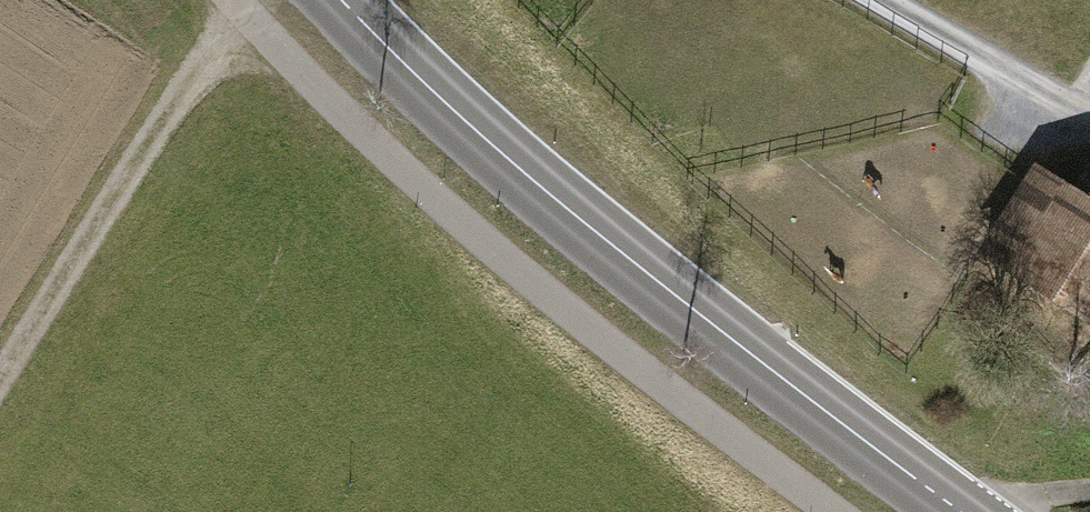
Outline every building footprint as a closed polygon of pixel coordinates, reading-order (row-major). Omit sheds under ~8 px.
[(975,264),(1089,325),(1089,198),(1032,164),(975,264)]
